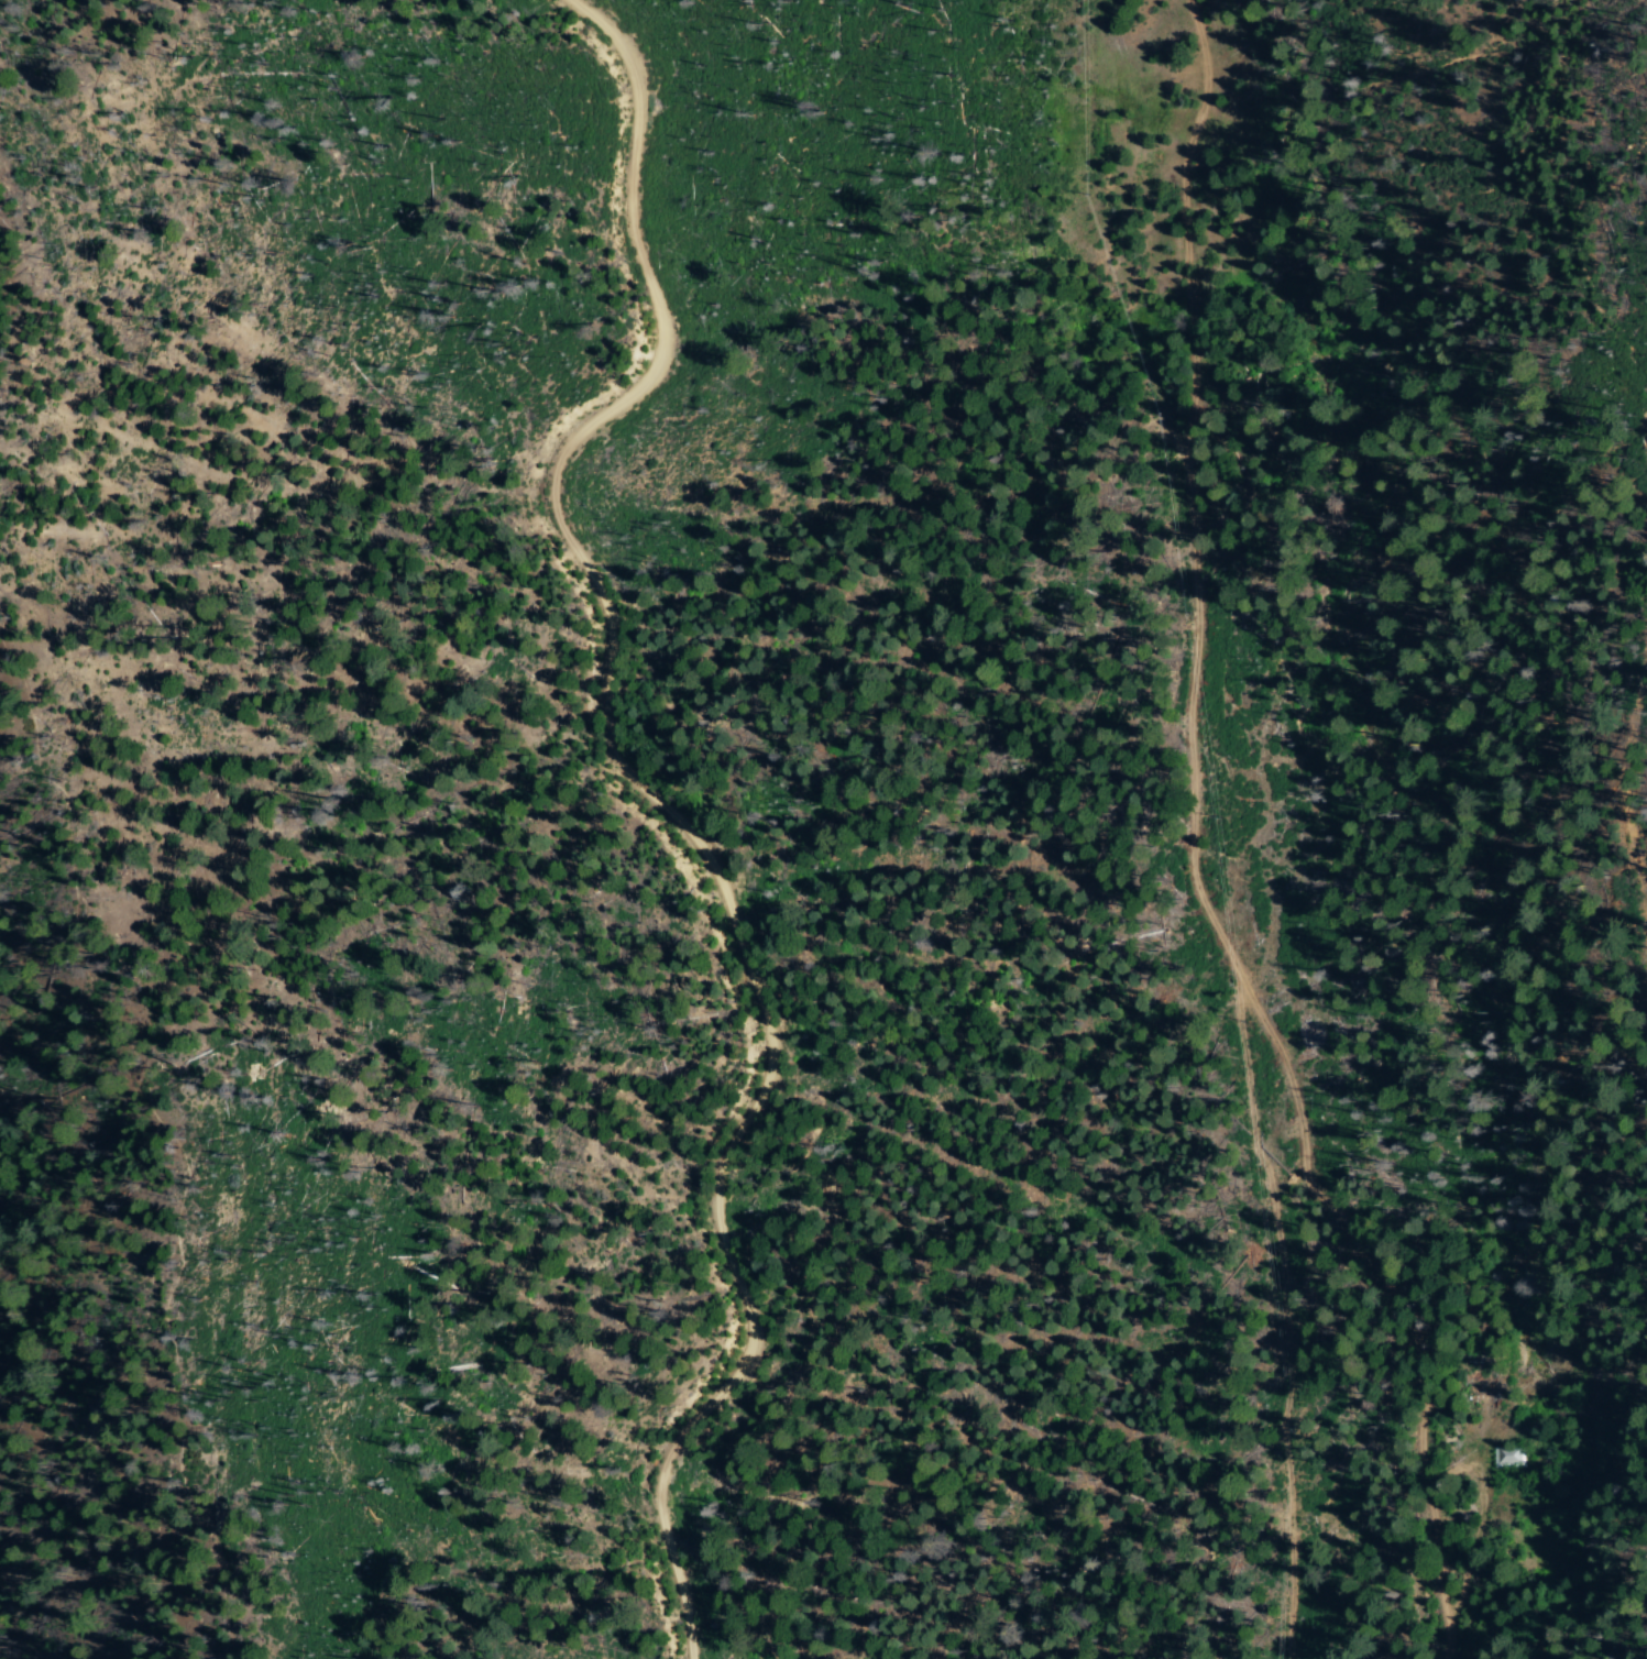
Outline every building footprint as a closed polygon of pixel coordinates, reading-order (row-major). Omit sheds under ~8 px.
[(1493,1465),(1492,1448),(1523,1448),(1523,1464),(1493,1465)]
